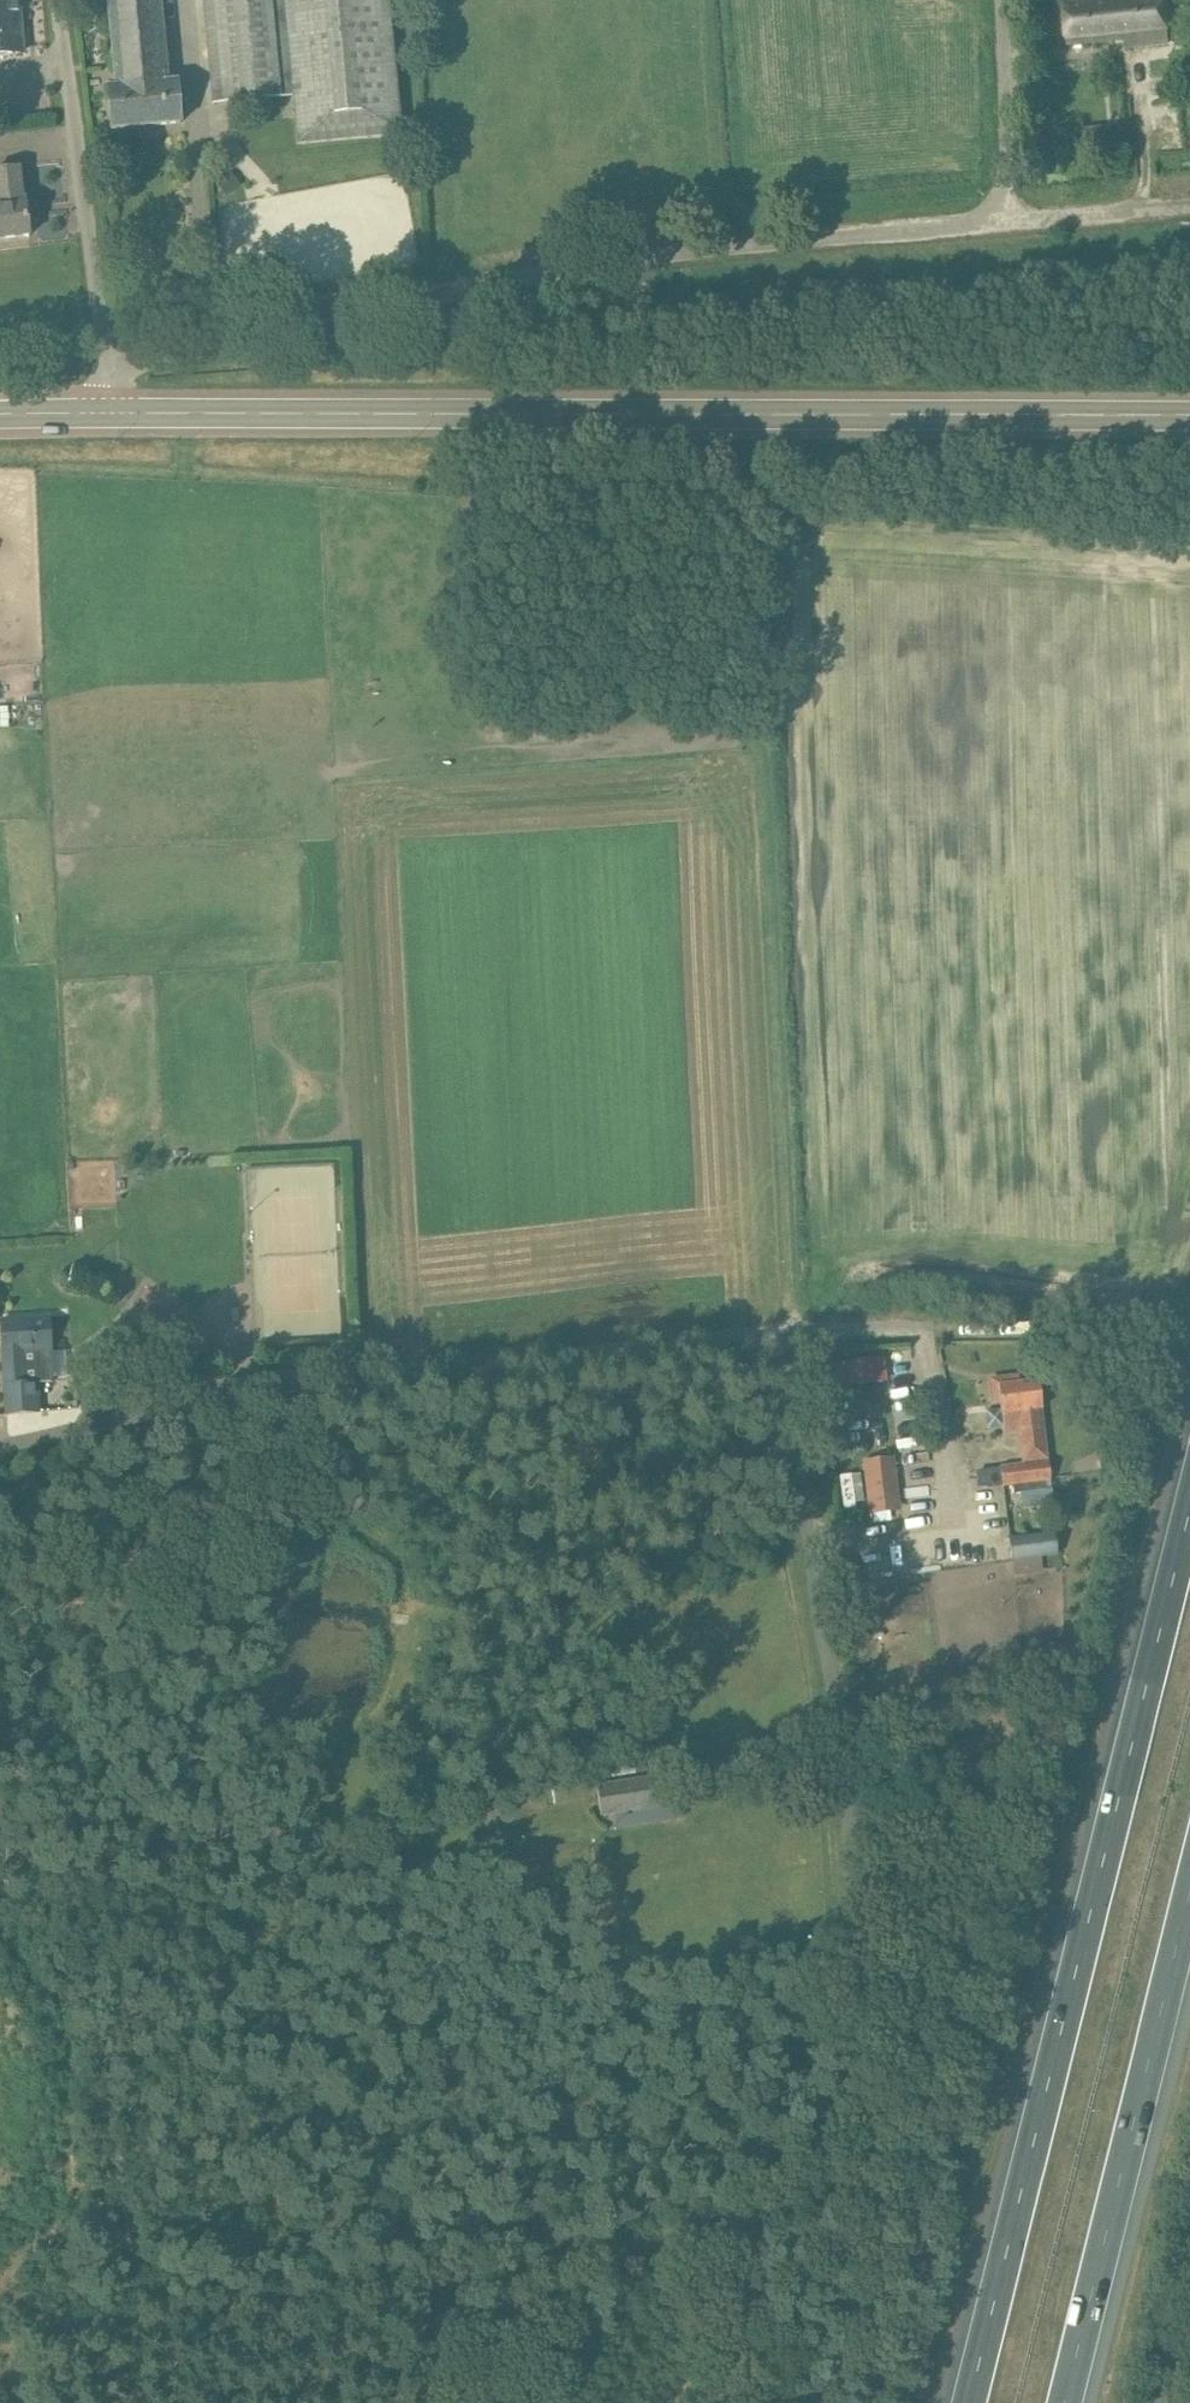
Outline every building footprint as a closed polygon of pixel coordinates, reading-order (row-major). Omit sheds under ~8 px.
[(18,0),(0,0),(0,54),(22,52),(18,0)] [(168,82),(160,0),(108,0),(116,87),(168,82)] [(211,82),(228,80),(230,103),(281,98),(281,95),(293,94),(297,144),(401,135),(388,0),(203,0),(211,82)] [(1165,0),(1064,0),(1068,45),(1124,40),(1125,49),(1169,45),(1165,0)] [(168,82),(116,87),(107,88),(111,129),(181,123),(177,81),(168,82)] [(27,235),(27,236),(29,236),(24,200),(23,200),(19,168),(0,170),(0,239),(27,235)] [(226,175),(216,183),(226,196),(236,188),(226,175)] [(49,1317),(1,1321),(7,1414),(38,1412),(36,1383),(52,1382),(50,1349),(51,1349),(49,1317)] [(838,1355),(826,1369),(839,1379),(850,1365),(838,1355)] [(884,1356),(851,1360),(853,1384),(886,1381),(884,1356)] [(1000,1401),(1002,1413),(1017,1411),(1020,1430),(1017,1431),(1021,1462),(999,1465),(1002,1486),(1012,1485),(1014,1494),(1019,1493),(1041,1490),(1040,1483),(1052,1481),(1044,1428),(1042,1408),(1039,1380),(1019,1382),(1018,1372),(992,1375),(995,1402),(1000,1401)] [(864,1458),(871,1512),(891,1510),(884,1456),(864,1458)] [(1041,1558),(1039,1532),(1009,1535),(1012,1561),(1041,1558)] [(635,1761),(605,1766),(607,1777),(637,1772),(635,1761)] [(657,1806),(652,1777),(609,1784),(614,1812),(657,1806)]
